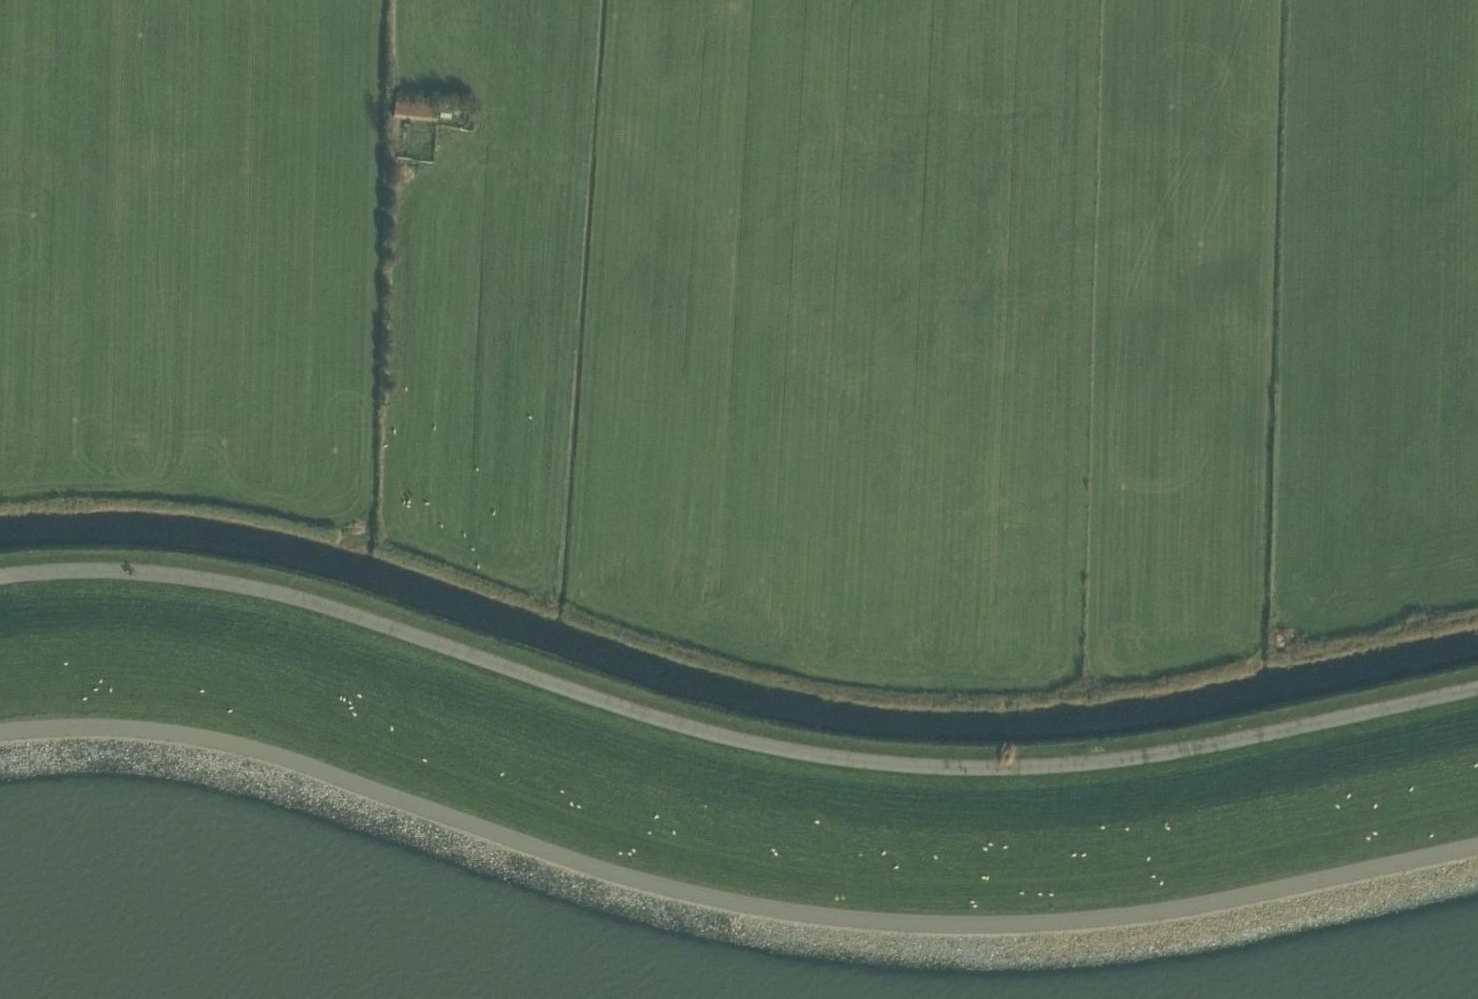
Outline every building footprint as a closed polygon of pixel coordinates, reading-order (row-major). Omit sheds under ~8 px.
[(436,123),(437,110),(395,106),(394,119),(436,123)]
